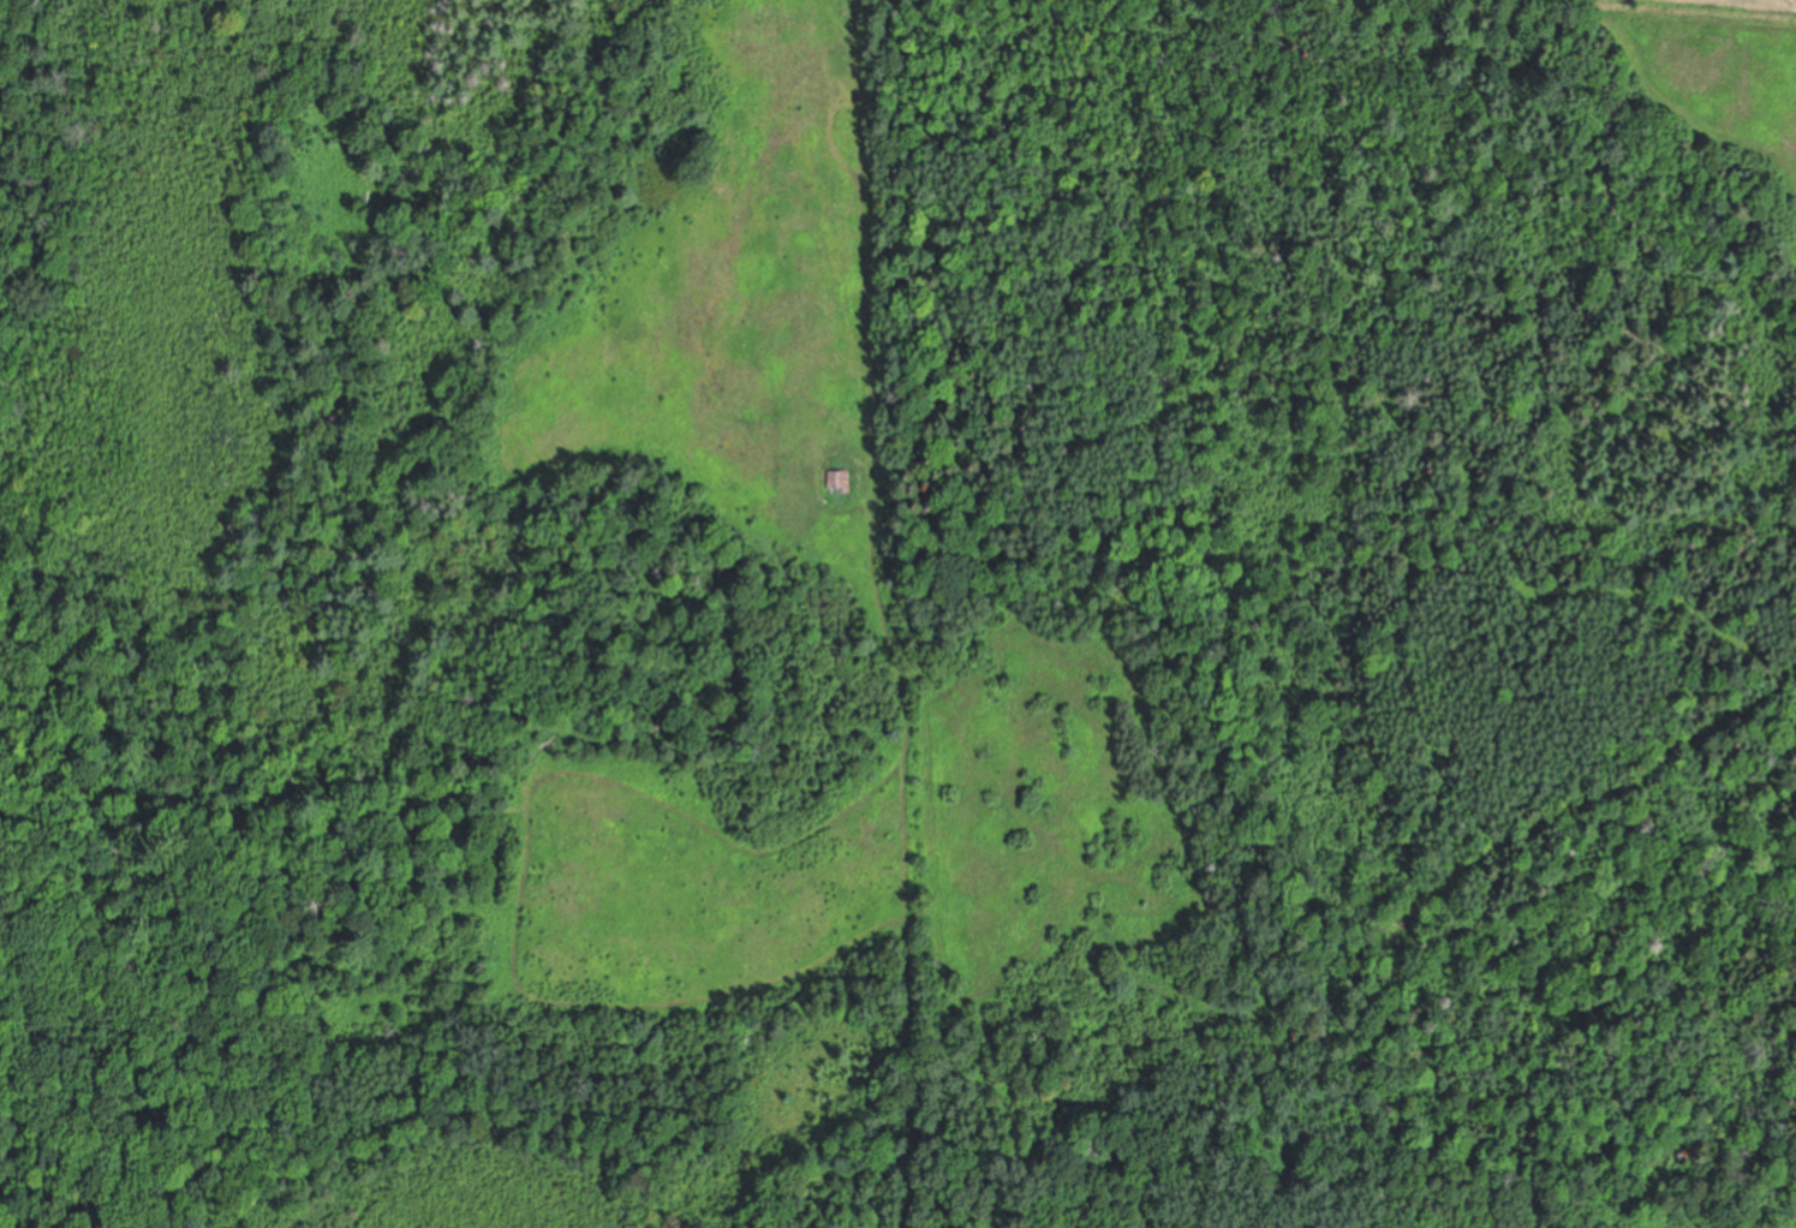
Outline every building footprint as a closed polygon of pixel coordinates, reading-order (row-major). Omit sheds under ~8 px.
[(852,491),(852,468),(833,468),(833,491),(852,491)]
